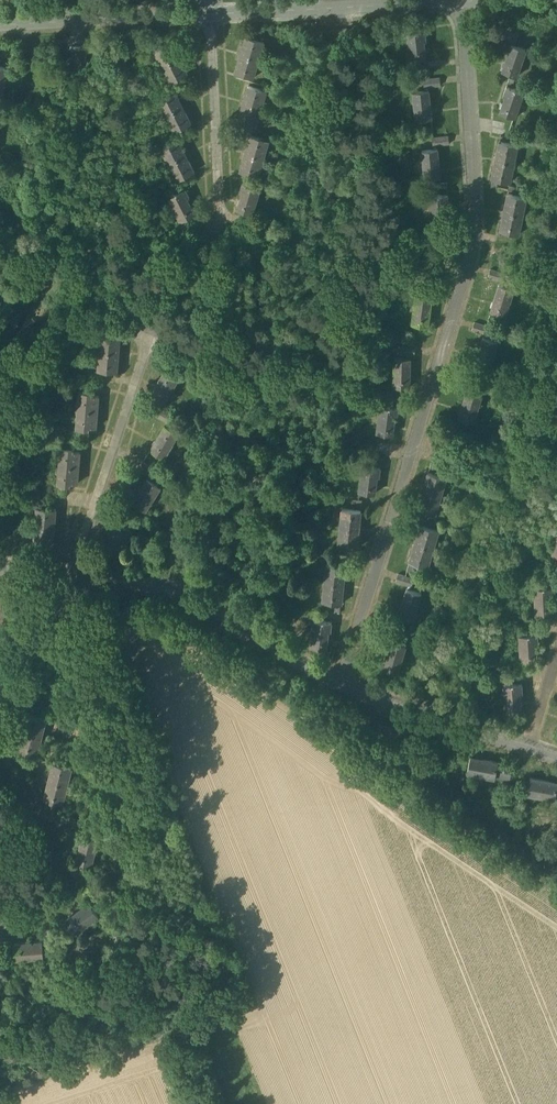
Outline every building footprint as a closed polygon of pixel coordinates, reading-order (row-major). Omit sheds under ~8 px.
[(519,35),(503,30),(500,37),(516,42),(519,35)] [(425,31),(407,33),(409,60),(425,58),(423,41),(426,41),(425,31)] [(241,34),(230,71),(249,77),(261,40),(241,34)] [(183,74),(170,42),(153,48),(165,81),(183,74)] [(526,50),(511,45),(502,72),(516,77),(526,50)] [(440,78),(423,79),(424,87),(440,86),(440,78)] [(254,126),(259,87),(243,85),(238,124),(254,126)] [(188,123),(175,87),(156,94),(169,130),(188,123)] [(523,93),(506,87),(503,96),(506,97),(500,114),(515,118),(523,93)] [(431,119),(428,90),(413,92),(416,121),(431,119)] [(505,123),(493,121),(491,127),(493,127),(504,129),(505,123)] [(504,129),(493,127),(492,134),(509,137),(511,131),(504,129)] [(257,174),(265,138),(245,133),(236,169),(257,174)] [(177,136),(159,144),(175,179),(192,171),(177,136)] [(448,136),(432,138),(433,145),(449,143),(448,136)] [(517,145),(499,142),(497,153),(499,154),(498,161),(514,164),(517,145)] [(437,149),(422,151),(425,179),(440,178),(437,149)] [(514,164),(498,161),(496,168),(494,167),(491,179),(510,183),(514,164)] [(233,209),(251,213),(257,186),(239,182),(233,209)] [(173,191),(178,219),(196,215),(191,188),(173,191)] [(526,197),(507,194),(505,205),(507,206),(506,213),(523,216),(526,197)] [(431,223),(446,222),(445,205),(448,205),(448,195),(429,196),(431,223)] [(523,216),(506,213),(505,220),(502,219),(500,231),(519,235),(523,216)] [(450,236),(439,234),(438,241),(449,243),(450,236)] [(513,239),(498,236),(497,243),(512,245),(513,239)] [(506,274),(490,269),(488,277),(504,282),(506,274)] [(514,289),(499,284),(491,311),(505,316),(514,289)] [(437,287),(421,285),(420,292),(436,294),(437,287)] [(431,298),(416,296),(412,324),(428,326),(431,298)] [(490,327),(474,322),(472,330),(488,334),(490,327)] [(120,334),(101,333),(100,352),(116,353),(117,346),(119,346),(120,334)] [(498,341),(483,337),(475,365),(489,369),(498,341)] [(116,353),(100,352),(98,371),(117,372),(118,360),(115,360),(116,353)] [(175,361),(160,352),(156,359),(167,366),(166,369),(169,371),(175,361)] [(410,358),(395,358),(394,387),(409,387),(410,358)] [(169,371),(166,369),(151,393),(164,402),(179,377),(169,371)] [(474,380),(458,375),(456,383),(472,387),(474,380)] [(482,394),(467,390),(459,417),(473,422),(482,394)] [(92,392),(80,391),(78,410),(97,411),(99,395),(91,395),(92,392)] [(398,408),(380,406),(376,433),(392,435),(394,418),(397,419),(398,408)] [(174,416),(160,408),(156,415),(167,421),(165,424),(168,426),(174,416)] [(97,411),(78,410),(77,429),(88,430),(89,427),(96,428),(97,411)] [(168,426),(165,424),(151,450),(164,458),(179,432),(168,426)] [(389,444),(377,442),(376,449),(389,451),(389,444)] [(73,448),(61,447),(59,466),(79,467),(80,451),(73,451),(73,448)] [(389,451),(376,449),(375,455),(388,457),(389,451)] [(156,470),(142,461),(138,468),(150,475),(148,478),(150,480),(156,470)] [(381,468),(363,465),(359,492),(374,494),(377,477),(379,477),(381,468)] [(79,467),(59,466),(58,484),(70,485),(70,483),(78,484),(79,467)] [(446,478),(428,472),(425,483),(428,484),(426,491),(441,496),(446,478)] [(148,478),(133,503),(146,511),(161,486),(150,480),(148,478)] [(441,496),(426,491),(423,498),(421,497),(417,509),(435,514),(441,496)] [(52,497),(49,497),(48,503),(64,505),(64,498),(52,497)] [(126,513),(112,504),(108,511),(119,518),(117,521),(120,523),(126,513)] [(56,509),(37,507),(35,526),(52,527),(53,520),(55,520),(56,509)] [(361,510),(342,508),(340,527),(356,529),(357,522),(360,522),(361,510)] [(435,518),(417,513),(416,519),(433,524),(435,518)] [(120,523),(117,521),(102,545),(116,554),(131,529),(120,523)] [(439,531),(420,525),(417,536),(420,537),(418,544),(433,549),(439,531)] [(52,527),(35,526),(34,545),(53,547),(54,535),(51,535),(52,527)] [(356,529),(340,527),(338,546),(357,548),(358,537),(355,536),(356,529)] [(433,549),(418,544),(415,551),(413,550),(409,561),(428,567),(433,549)] [(346,566),(327,564),(325,582),(341,584),(342,577),(344,577),(346,566)] [(413,578),(398,574),(396,581),(411,586),(413,578)] [(341,584),(325,582),(323,601),(342,603),(343,592),(340,591),(341,584)] [(553,587),(534,588),(536,615),(551,614),(550,597),(553,597),(553,587)] [(421,593),(407,589),(399,616),(413,620),(421,593)] [(339,613),(321,611),(320,617),(339,619),(339,613)] [(332,622),(314,620),(311,647),(326,648),(328,631),(331,632),(332,622)] [(398,631),(382,626),(380,633),(396,638),(398,631)] [(538,634),(519,635),(521,662),(537,661),(536,644),(538,644),(538,634)] [(406,646),(391,641),(383,669),(398,673),(406,646)] [(522,683),(504,684),(505,711),(521,710),(520,693),(522,693),(522,683)] [(46,718),(28,713),(25,724),(28,725),(26,732),(42,736),(46,718)] [(415,736),(371,721),(367,735),(411,750),(415,736)] [(42,736),(26,732),(24,739),(21,739),(19,750),(37,755),(42,736)] [(498,762),(471,757),(468,773),(495,777),(498,762)] [(47,788),(45,799),(63,803),(72,766),(54,762),(51,773),(54,774),(50,788),(47,788)] [(512,765),(501,763),(498,777),(510,779),(512,765)] [(530,778),(528,793),(555,798),(556,787),(556,783),(530,778)] [(60,808),(45,804),(44,810),(59,814),(60,808)] [(90,824),(74,820),(72,827),(84,830),(83,834),(87,835),(90,824)] [(87,835),(83,834),(76,862),(92,866),(98,838),(87,835)] [(102,898),(92,885),(86,890),(93,900),(90,902),(92,905),(102,898)] [(92,905),(90,902),(67,919),(75,931),(99,915),(92,905)] [(44,956),(43,944),(55,943),(53,927),(46,928),(47,940),(14,943),(15,959),(44,956)]
